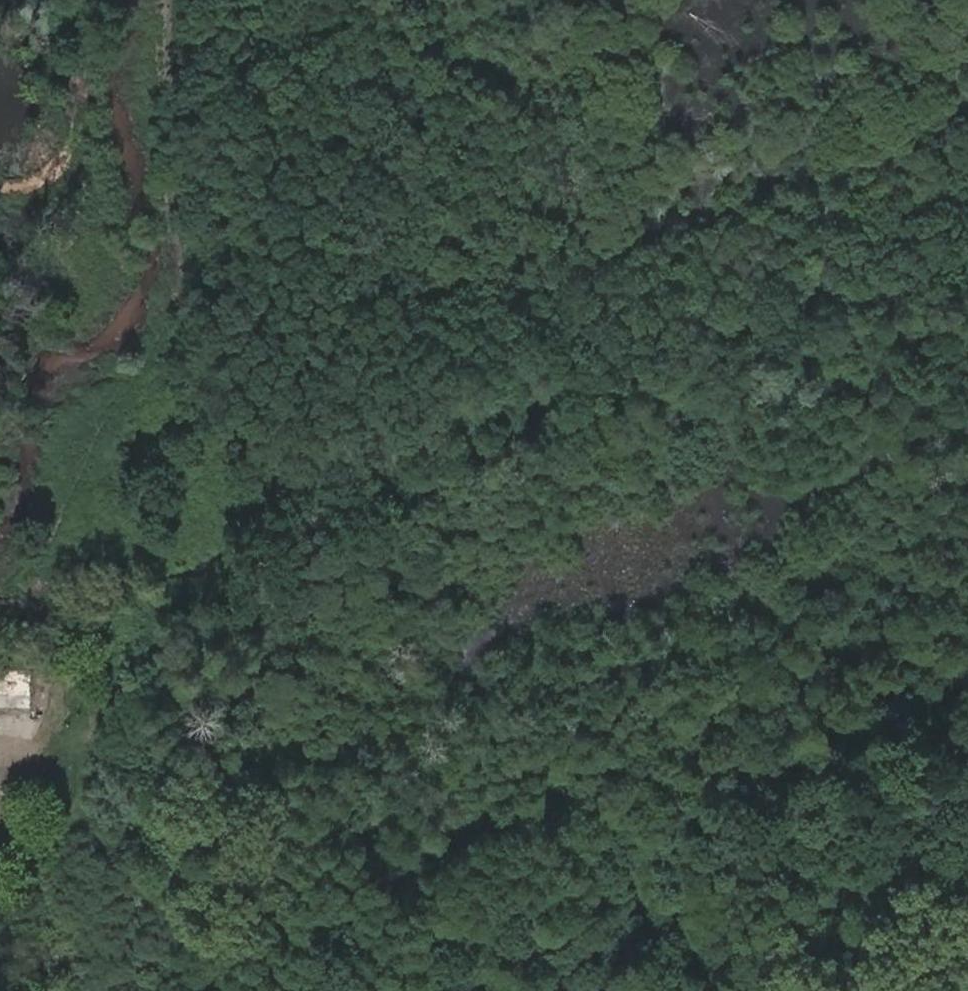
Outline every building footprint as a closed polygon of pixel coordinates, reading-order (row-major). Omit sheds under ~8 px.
[(30,661),(3,660),(3,663),(0,663),(0,696),(29,697),(30,661)] [(29,697),(0,696),(0,705),(28,706),(29,697)]
